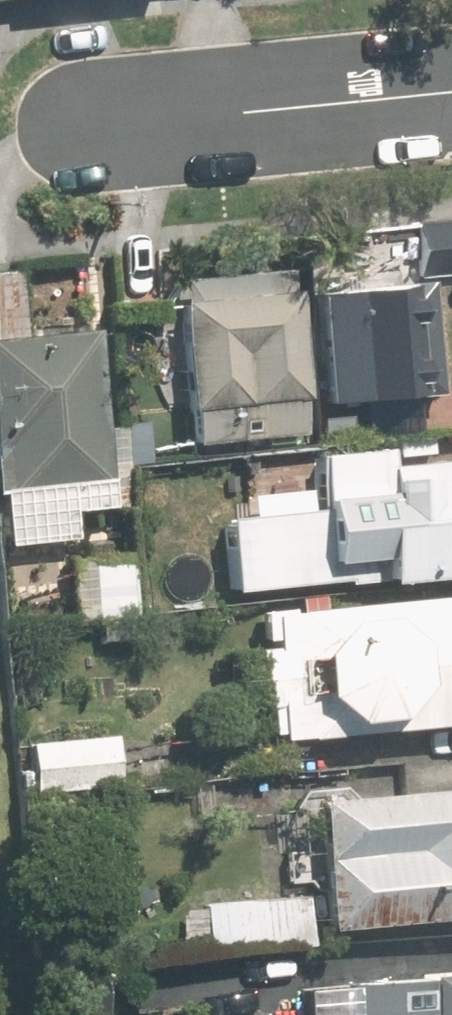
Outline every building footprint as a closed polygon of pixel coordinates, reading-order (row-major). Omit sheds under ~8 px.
[(420,271),(451,269),(451,222),(417,224),(420,271)] [(302,263),(182,273),(197,442),(317,431),(302,263)] [(432,278),(324,287),(334,398),(442,388),(432,278)] [(0,330),(0,520),(120,510),(105,322),(0,330)] [(229,587),(451,573),(451,457),(391,461),(390,438),(319,442),(321,474),(248,479),(250,509),(224,510),(229,587)] [(139,637),(130,545),(73,551),(80,618),(104,616),(107,640),(139,637)] [(274,730),(451,720),(451,599),(267,609),(274,730)] [(114,733),(32,738),(35,789),(118,784),(114,733)] [(331,921),(451,912),(451,781),(322,791),(331,921)] [(308,933),(304,889),(188,898),(191,942),(308,933)] [(325,979),(327,1014),(451,1014),(451,970),(325,979)]
